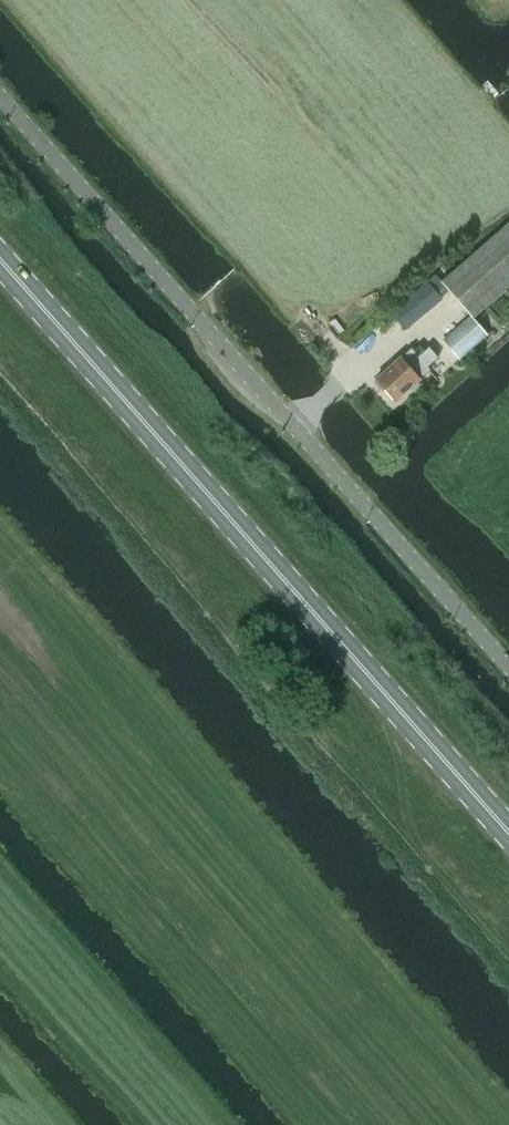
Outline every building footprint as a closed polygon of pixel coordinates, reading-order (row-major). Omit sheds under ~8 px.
[(471,317),(473,319),(482,312),(508,288),(508,224),(442,283),(471,317)] [(404,330),(441,300),(427,283),(390,313),(404,330)] [(461,359),(487,334),(473,319),(471,317),(445,341),(461,359)] [(375,380),(395,402),(431,371),(428,367),(438,358),(429,347),(424,351),(420,346),(415,351),(412,348),(375,380)]
